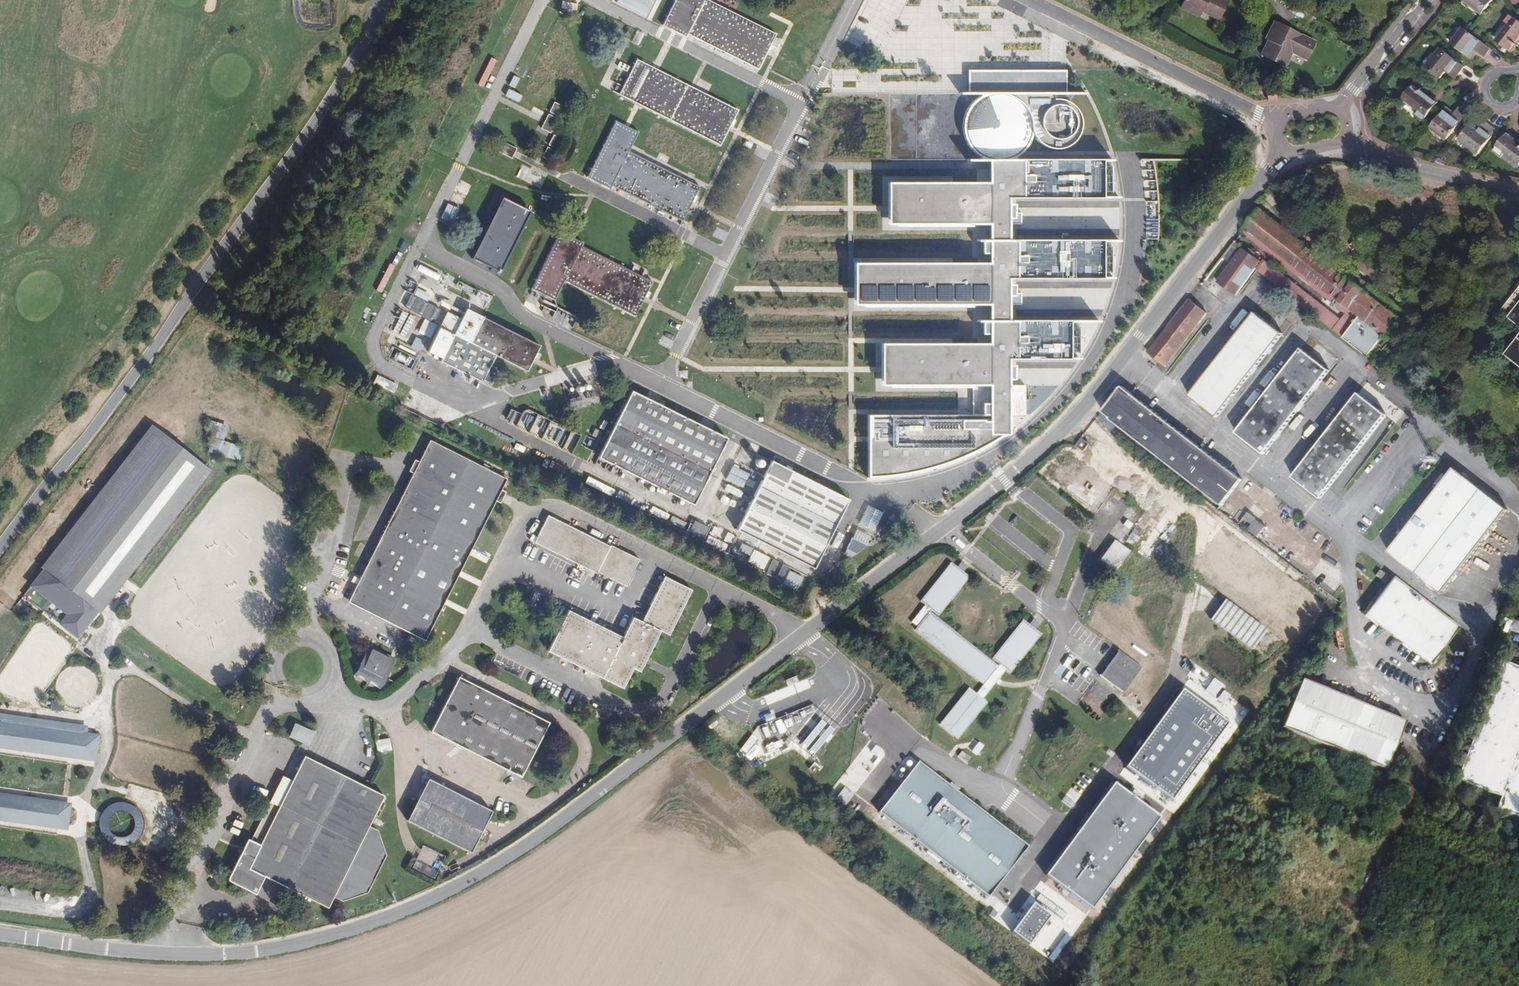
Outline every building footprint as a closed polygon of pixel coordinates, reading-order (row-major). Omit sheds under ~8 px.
[(617,3),(647,18),(655,0),(619,0),(617,3)] [(776,35),(735,14),(708,0),(679,0),(666,26),(687,37),(689,35),(758,70),(776,35)] [(839,13),(845,0),(811,0),(839,13)] [(1195,15),(1198,10),(1201,11),(1218,20),(1228,1),(1226,0),(1185,0),(1181,7),(1195,15)] [(1492,0),(1465,0),(1482,13),(1492,0)] [(561,9),(576,10),(577,3),(561,2),(561,9)] [(1518,40),(1518,21),(1510,14),(1505,22),(1507,23),(1495,39),(1510,51),(1518,40)] [(1274,22),(1268,34),(1271,36),(1269,41),(1261,54),(1284,66),(1292,53),(1305,59),(1312,47),(1304,43),(1306,39),(1298,34),(1297,36),(1286,30),(1287,28),(1274,22)] [(1468,32),(1463,28),(1451,44),(1470,58),(1476,51),(1483,56),(1489,48),(1468,32)] [(1314,43),(1306,39),(1304,43),(1312,47),(1314,43)] [(1446,71),(1450,74),(1453,70),(1458,74),(1464,67),(1441,49),(1426,67),(1440,79),(1446,71)] [(490,58),(483,75),(488,77),(495,60),(490,58)] [(737,111),(639,60),(621,95),(720,146),(737,111)] [(1066,71),(966,71),(967,96),(958,96),(957,101),(978,100),(969,108),(965,114),(961,123),(961,133),(964,144),(970,155),(979,161),(965,161),(964,169),(987,169),(987,183),(886,184),(885,233),(986,233),(986,265),(851,265),(851,314),(986,314),(986,343),(879,344),(878,394),(971,394),(971,415),(868,415),(868,482),(893,481),(910,480),(929,475),(957,466),(973,458),(996,447),(1007,440),(1007,414),(1025,414),(1025,386),(1010,387),(1011,361),(1082,360),(1083,320),(1015,321),(1014,277),(1114,278),(1115,235),(1009,235),(1010,201),(1111,202),(1111,159),(1017,161),(1021,157),(1028,150),(1031,143),(1038,151),(1047,156),(1059,156),(1069,153),(1074,148),(1079,141),(1081,130),(1081,120),(1079,113),(1073,105),(1067,99),(1086,99),(1086,92),(1067,93),(1066,71)] [(1132,81),(1117,72),(1113,80),(1128,88),(1132,81)] [(1423,121),(1437,102),(1414,84),(1402,100),(1417,112),(1415,115),(1423,121)] [(519,103),(522,95),(507,90),(505,97),(519,103)] [(561,113),(565,105),(557,100),(553,108),(561,113)] [(1446,139),(1466,112),(1459,106),(1452,114),(1445,108),(1430,127),(1446,139)] [(552,131),(560,116),(550,111),(544,126),(552,131)] [(630,153),(641,133),(617,122),(589,177),(612,189),(614,187),(681,221),(698,188),(630,153)] [(1484,130),(1480,126),(1477,130),(1470,125),(1459,139),(1477,154),(1495,131),(1488,125),(1484,130)] [(1507,133),(1493,151),(1500,157),(1502,154),(1518,167),(1518,165),(1518,142),(1507,133)] [(558,148),(562,140),(553,136),(548,144),(558,148)] [(514,157),(520,148),(505,141),(501,149),(514,157)] [(552,160),(556,152),(547,147),(543,155),(552,160)] [(541,187),(543,182),(533,178),(536,171),(523,167),(518,178),(541,187)] [(453,196),(461,202),(471,190),(462,184),(453,196)] [(532,212),(505,198),(474,259),(501,273),(532,212)] [(1146,204),(1149,215),(1157,213),(1155,202),(1146,204)] [(442,218),(453,221),(458,208),(446,204),(442,218)] [(1300,299),(1367,353),(1386,331),(1389,334),(1404,316),(1369,287),(1364,292),(1360,289),(1351,282),(1259,206),(1245,225),(1356,316),(1350,323),(1308,289),(1300,299)] [(583,243),(561,233),(532,289),(554,300),(565,279),(634,315),(651,282),(582,246),(583,243)] [(1260,255),(1243,241),(1218,276),(1235,289),(1256,262),(1260,255)] [(1257,265),(1300,299),(1308,289),(1265,255),(1257,265)] [(1223,267),(1220,264),(1212,272),(1216,275),(1223,267)] [(1351,282),(1360,289),(1365,284),(1356,277),(1351,282)] [(1518,287),(1518,279),(1495,309),(1498,312),(1518,287)] [(431,293),(444,298),(447,292),(434,286),(431,293)] [(1498,312),(1518,331),(1518,287),(1498,312)] [(410,296),(405,308),(435,320),(440,307),(410,296)] [(536,335),(464,299),(438,350),(479,372),(492,345),(523,362),(536,335)] [(797,313),(801,307),(794,304),(791,310),(797,313)] [(1206,320),(1188,304),(1147,359),(1165,373),(1206,320)] [(1285,336),(1257,313),(1191,397),(1221,418),(1285,336)] [(429,338),(436,325),(424,319),(418,332),(429,338)] [(1505,355),(1518,367),(1518,337),(1505,355)] [(415,339),(411,346),(419,350),(422,343),(415,339)] [(1303,350),(1331,371),(1343,380),(1351,369),(1313,339),(1303,350)] [(1267,454),(1331,371),(1303,350),(1239,432),(1267,454)] [(1245,478),(1126,385),(1103,412),(1225,506),(1245,478)] [(539,389),(543,402),(552,399),(548,386),(539,389)] [(694,502),(726,436),(634,390),(601,456),(694,502)] [(1388,419),(1362,396),(1297,479),(1324,501),(1388,419)] [(505,418),(515,424),(522,414),(511,408),(505,418)] [(854,468),(865,469),(866,417),(855,417),(854,468)] [(216,422),(213,435),(223,438),(226,425),(216,422)] [(156,427),(44,570),(96,610),(207,467),(156,427)] [(209,452),(238,459),(242,445),(213,438),(209,452)] [(1088,445),(1082,440),(1076,447),(1083,452),(1088,445)] [(430,442),(375,551),(451,589),(507,480),(430,442)] [(815,566),(849,497),(774,460),(739,529),(815,566)] [(741,485),(748,471),(731,463),(725,477),(741,485)] [(1509,513),(1456,471),(1391,554),(1444,596),(1509,513)] [(1338,544),(1251,476),(1223,511),(1331,596),(1340,586),(1338,544)] [(624,590),(639,562),(549,518),(534,548),(595,579),(596,577),(624,590)] [(694,520),(689,531),(702,537),(707,527),(694,520)] [(854,528),(845,555),(858,559),(867,532),(854,528)] [(1117,570),(1132,552),(1117,541),(1104,559),(1117,570)] [(749,554),(752,547),(741,542),(738,550),(749,554)] [(747,562),(763,569),(769,556),(752,549),(747,562)] [(451,589),(375,551),(369,563),(362,576),(352,595),(350,599),(387,617),(385,622),(424,641),(451,589)] [(358,557),(351,570),(362,576),(369,563),(358,557)] [(959,569),(965,573),(969,568),(963,564),(959,569)] [(929,607),(936,612),(942,616),(971,578),(965,573),(959,569),(955,565),(925,604),(929,607)] [(781,583),(796,590),(802,575),(787,569),(781,583)] [(44,570),(24,596),(77,637),(97,611),(96,610),(44,570)] [(1391,581),(1382,574),(1378,579),(1386,586),(1391,581)] [(553,640),(627,677),(630,671),(639,675),(658,636),(668,640),(691,594),(665,581),(641,626),(631,622),(619,642),(567,614),(553,640)] [(1460,632),(1395,581),(1368,616),(1432,667),(1460,632)] [(1226,598),(1205,623),(1218,634),(1223,628),(1250,651),(1266,631),(1226,598)] [(924,627),(932,616),(936,612),(929,607),(918,622),(924,627)] [(988,686),(1002,669),(932,616),(924,627),(919,633),(988,686)] [(1032,625),(1038,630),(1043,625),(1037,620),(1032,625)] [(1006,665),(1010,668),(1015,672),(1045,635),(1038,630),(1032,625),(1027,622),(998,659),(1006,665)] [(619,693),(627,677),(553,640),(545,655),(619,693)] [(1143,666),(1120,649),(1102,674),(1126,690),(1143,666)] [(381,688),(393,664),(366,651),(355,675),(381,688)] [(1518,815),(1518,763),(1518,761),(1518,669),(1504,663),(1458,782),(1502,799),(1497,812),(1517,819),(1518,815)] [(984,702),(1010,668),(1006,665),(1002,669),(988,686),(979,698),(984,702)] [(521,778),(549,724),(458,679),(431,734),(521,778)] [(1387,774),(1405,724),(1301,682),(1282,732),(1387,774)] [(1230,722),(1184,689),(1128,765),(1174,798),(1230,722)] [(989,705),(984,702),(979,698),(972,693),(946,726),(963,739),(989,705)] [(787,736),(786,736),(782,720),(762,725),(768,749),(789,743),(787,736)] [(95,757),(98,735),(0,721),(0,744),(95,757)] [(293,722),(287,736),(308,745),(314,731),(293,722)] [(636,736),(624,731),(621,737),(633,743),(636,736)] [(389,744),(382,746),(384,756),(392,754),(389,744)] [(961,750),(957,756),(966,763),(970,757),(961,750)] [(368,826),(382,798),(304,759),(278,809),(268,804),(230,880),(249,890),(258,874),(327,909),(333,897),(368,826)] [(1026,844),(914,760),(876,810),(988,894),(1026,844)] [(1091,907),(1160,816),(1113,780),(1043,871),(1091,907)] [(492,813),(427,781),(406,823),(471,854),(492,813)] [(67,825),(70,807),(0,797),(0,816),(67,825)] [(116,804),(115,805),(113,805),(112,806),(111,807),(109,807),(108,808),(107,809),(106,810),(105,811),(104,812),(103,814),(103,815),(102,816),(101,818),(101,819),(100,820),(100,822),(100,823),(100,825),(100,826),(100,828),(101,829),(101,831),(101,832),(102,833),(103,835),(103,836),(104,837),(105,838),(106,839),(107,841),(108,841),(109,842),(111,843),(112,844),(113,844),(115,845),(116,845),(117,845),(119,846),(120,846),(122,846),(123,846),(125,845),(126,845),(128,845),(129,844),(130,844),(131,843),(133,842),(134,841),(135,840),(136,839),(137,838),(138,837),(139,836),(140,834),(140,833),(141,832),(141,831),(142,829),(142,828),(142,826),(142,825),(142,823),(142,822),(142,820),(141,819),(141,818),(140,816),(139,815),(139,814),(138,812),(137,811),(136,810),(135,809),(134,808),(133,807),(131,807),(130,806),(129,805),(127,805),(126,804),(125,804),(123,804),(122,804),(120,804),(119,804),(117,804),(116,804)] [(376,829),(368,826),(333,897),(340,900),(366,891),(385,854),(376,829)] [(444,855),(423,845),(413,867),(434,877),(444,855)] [(1032,930),(1039,920),(1027,910),(1019,920),(1032,930)]
